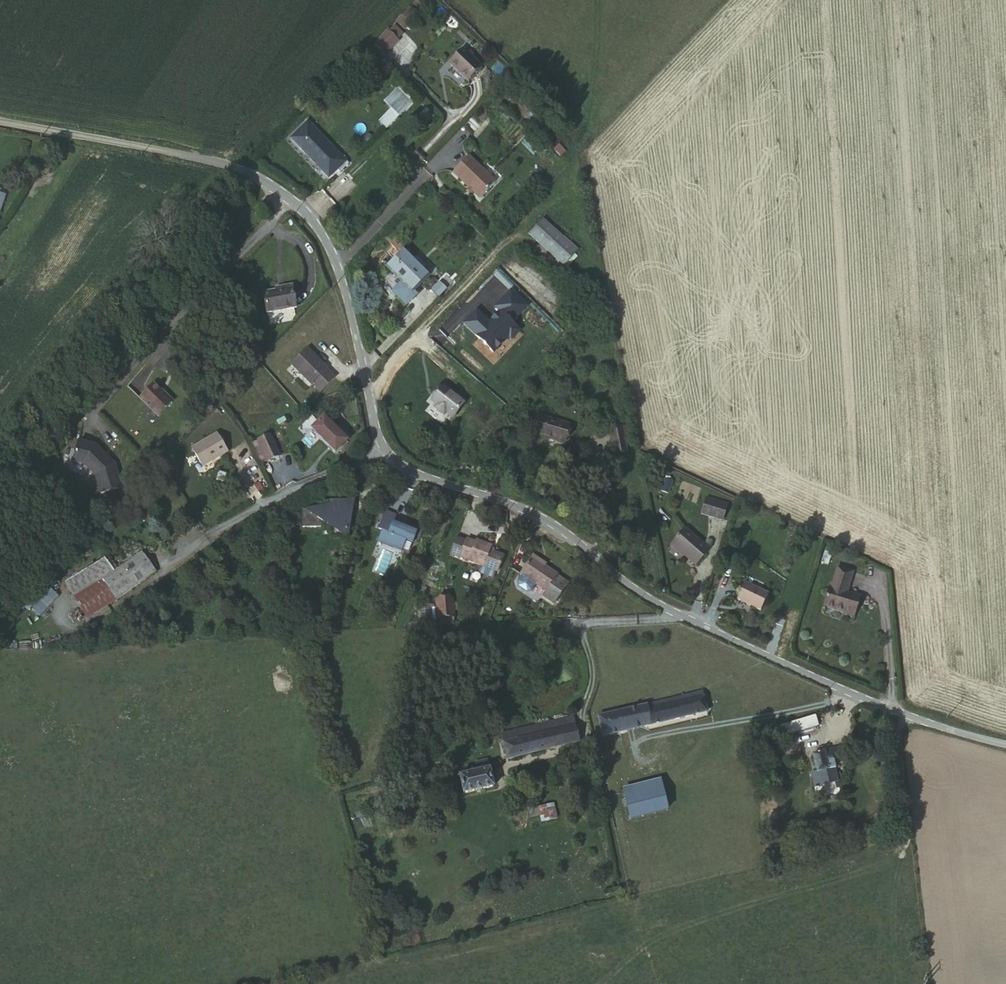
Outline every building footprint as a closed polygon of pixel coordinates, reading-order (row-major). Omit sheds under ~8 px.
[(414,8),(424,11),(427,0),(417,0),(414,8)] [(376,50),(369,43),(355,58),(362,65),(376,50)] [(378,51),(386,60),(392,53),(383,45),(378,51)] [(378,51),(376,50),(362,65),(374,76),(388,62),(386,60),(378,51)] [(473,80),(455,62),(440,78),(459,96),(473,80)] [(386,99),(358,129),(375,145),(403,115),(386,99)] [(335,184),(295,147),(281,160),(321,198),(335,184)] [(493,194),(465,167),(450,183),(479,210),(493,194)] [(572,255),(541,227),(528,241),(560,269),(572,255)] [(295,302),(292,280),(275,283),(276,288),(262,291),(265,308),(295,302)] [(383,283),(367,299),(391,324),(407,308),(383,283)] [(432,314),(426,307),(411,323),(418,329),(432,314)] [(328,368),(310,348),(292,365),(312,386),(314,383),(323,392),(337,379),(327,369),(328,368)] [(461,394),(450,385),(439,399),(444,404),(443,405),(450,410),(451,408),(459,415),(472,398),(463,391),(461,394)] [(157,388),(143,402),(160,421),(174,407),(157,388)] [(568,429),(537,418),(531,437),(563,447),(568,429)] [(612,433),(625,430),(623,420),(610,423),(612,433)] [(323,449),(323,434),(313,429),(301,434),(301,451),(311,456),(323,449)] [(629,444),(625,430),(612,433),(615,447),(629,444)] [(229,452),(218,435),(194,448),(205,467),(229,452)] [(278,458),(268,436),(256,442),(266,463),(278,458)] [(80,442),(75,463),(85,465),(97,478),(101,495),(122,490),(117,467),(96,446),(80,442)] [(672,470),(665,468),(661,480),(669,483),(672,470)] [(729,494),(708,488),(703,503),(725,508),(729,494)] [(324,538),(341,537),(340,500),(323,500),(323,504),(323,509),(302,510),(296,511),(297,529),(314,528),(318,523),(324,526),(324,538)] [(391,511),(382,507),(375,523),(377,524),(372,536),(396,547),(400,536),(407,538),(411,528),(397,522),(398,518),(391,514),(391,511)] [(709,543),(681,524),(669,542),(697,562),(709,543)] [(448,550),(458,554),(463,538),(454,535),(448,550)] [(463,538),(458,554),(457,556),(494,570),(501,552),(488,547),(489,542),(475,536),(473,540),(464,536),(463,538)] [(92,578),(103,597),(145,572),(134,552),(106,570),(92,578)] [(554,572),(556,568),(532,554),(522,573),(523,574),(520,578),(520,582),(521,585),(524,587),(527,589),(529,589),(532,587),(537,581),(546,586),(545,589),(557,595),(566,577),(554,572)] [(861,559),(845,554),(840,575),(837,575),(832,593),(864,601),(869,583),(855,580),(861,559)] [(57,580),(65,595),(92,578),(106,570),(97,556),(57,580)] [(568,574),(556,568),(554,572),(566,577),(568,574)] [(92,578),(65,595),(76,614),(103,597),(92,578)] [(768,586),(744,578),(740,594),(764,601),(768,586)] [(432,599),(433,615),(449,614),(448,598),(432,599)] [(684,680),(624,695),(629,717),(690,700),(684,680)] [(624,695),(603,700),(609,723),(629,717),(624,695)] [(609,723),(603,700),(580,706),(585,730),(609,723)] [(541,723),(557,719),(554,710),(538,715),(541,723)] [(533,725),(541,723),(538,715),(486,729),(488,738),(533,725)] [(561,735),(557,719),(541,723),(533,725),(538,741),(561,735)] [(799,765),(816,761),(810,735),(821,732),(819,721),(790,729),(795,748),(799,765)] [(492,755),(538,741),(533,725),(488,738),(492,755)] [(866,728),(860,728),(860,742),(868,741),(866,728)] [(789,750),(793,767),(799,765),(795,748),(789,750)] [(476,785),(470,758),(456,762),(458,771),(443,775),(447,793),(476,785)] [(641,779),(602,787),(608,812),(646,803),(641,779)] [(537,801),(516,804),(517,812),(523,811),(524,817),(540,814),(537,801)]
